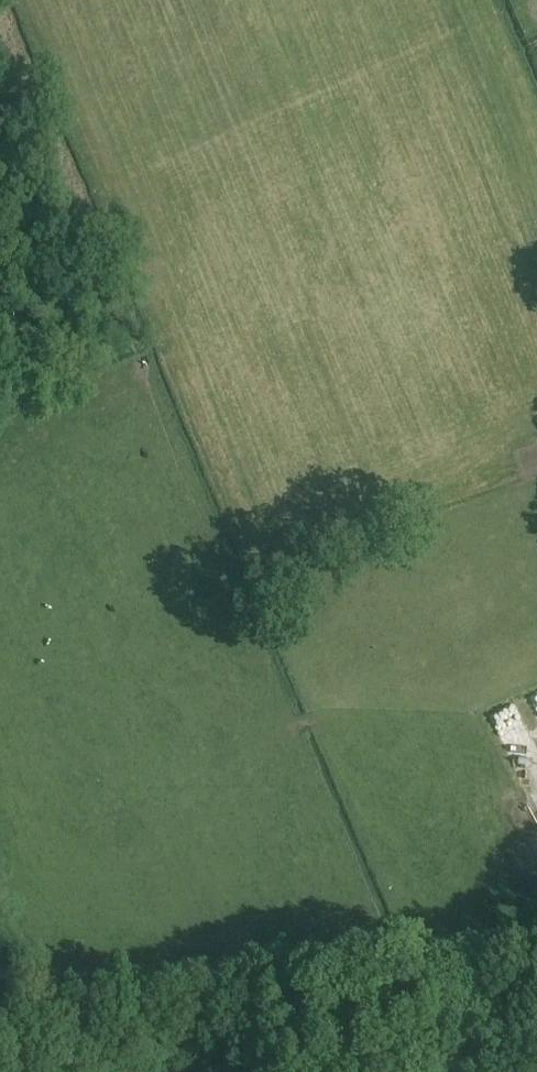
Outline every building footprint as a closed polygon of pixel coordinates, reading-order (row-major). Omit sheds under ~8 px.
[(524,789),(536,784),(536,768),(535,762),(516,770),(524,789)]
